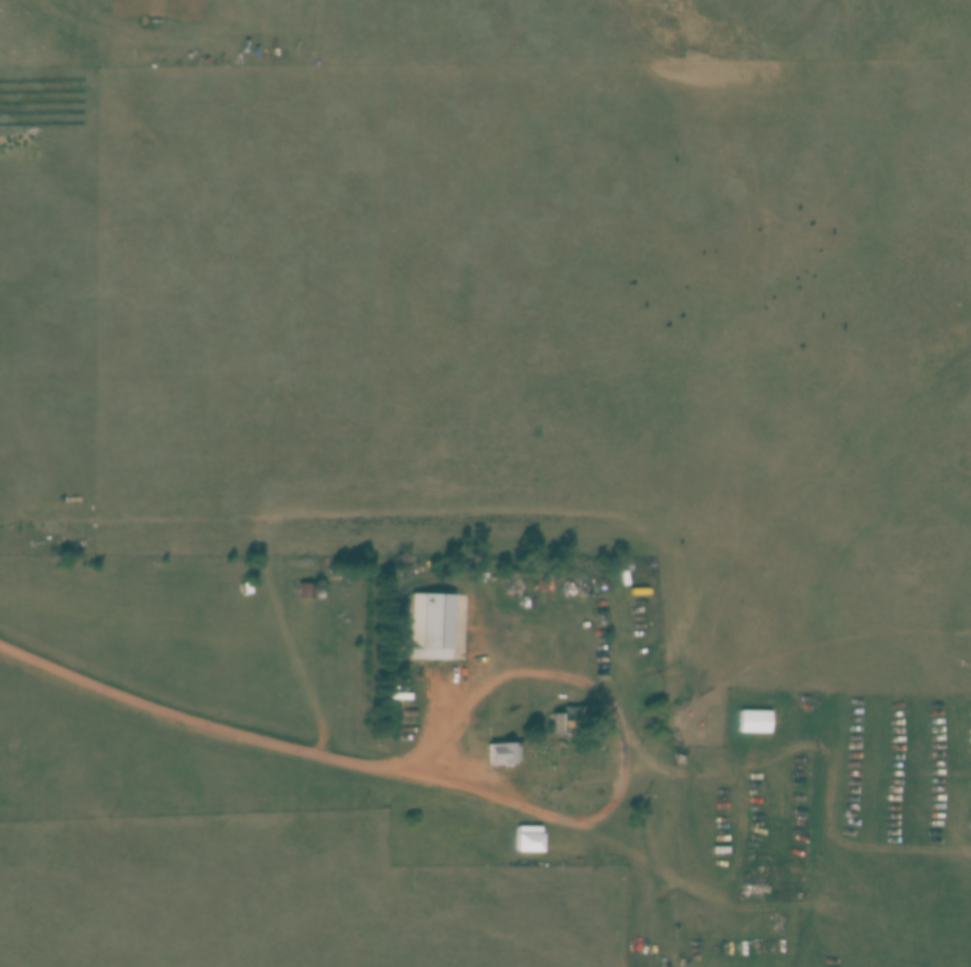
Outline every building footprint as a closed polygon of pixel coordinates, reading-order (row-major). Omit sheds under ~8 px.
[(298,583),(312,583),(312,598),(298,598),(298,583)] [(411,592),(453,594),(451,660),(409,658),(411,592)] [(564,706),(583,706),(583,718),(564,718),(564,706)] [(739,710),(770,711),(769,732),(738,731),(739,710)] [(551,712),(561,712),(561,730),(551,730),(551,712)] [(488,743),(513,742),(514,762),(489,764),(488,743)] [(675,754),(683,754),(683,763),(675,763),(675,754)] [(516,833),(516,826),(540,826),(540,833),(542,833),(542,852),(515,852),(515,833),(516,833)]
